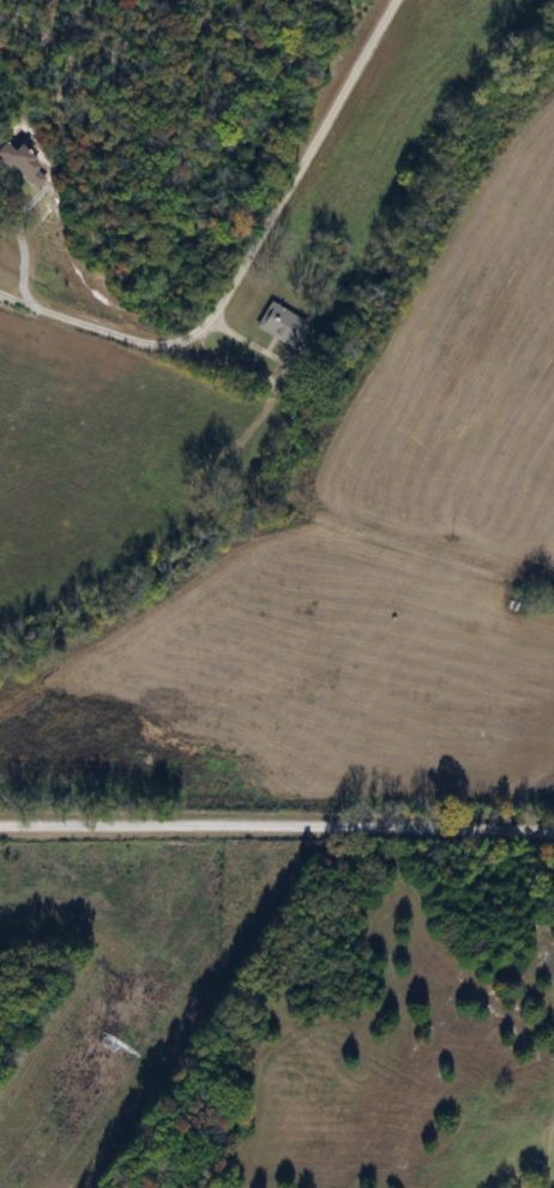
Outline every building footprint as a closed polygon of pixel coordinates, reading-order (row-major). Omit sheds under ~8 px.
[(4,143),(0,147),(0,165),(5,170),(13,163),(36,190),(48,180),(20,146),(12,152),(4,143)] [(254,328),(293,352),(308,326),(269,303),(254,328)]
